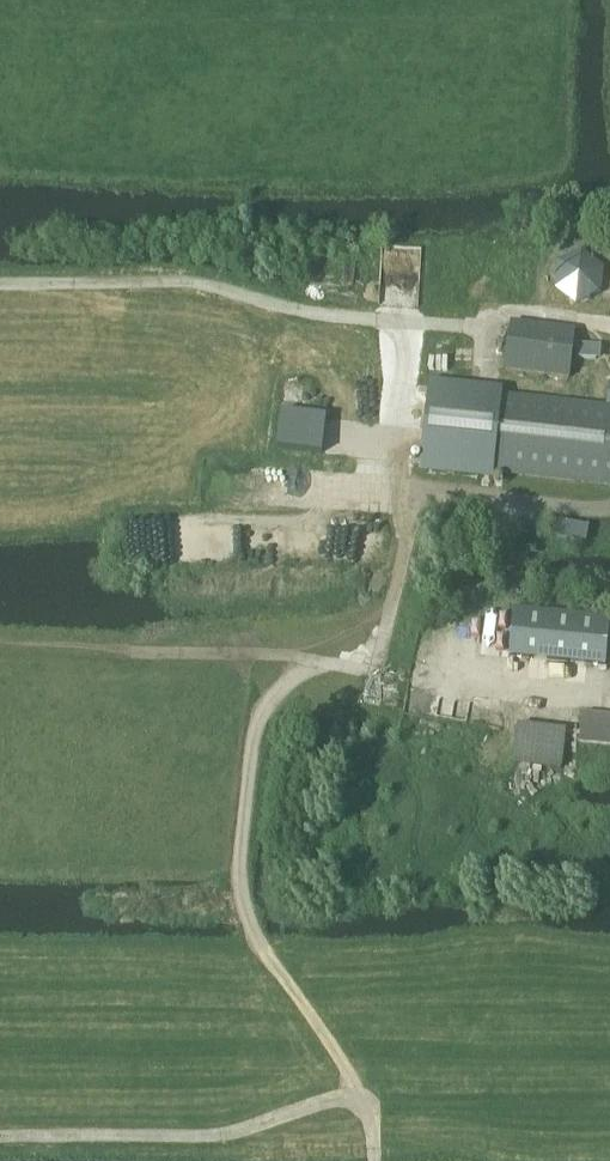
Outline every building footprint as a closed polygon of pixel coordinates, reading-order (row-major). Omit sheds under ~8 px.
[(568,379),(574,331),(510,324),(504,371),(568,379)] [(459,383),(460,343),(422,343),(421,383),(459,383)] [(420,469),(490,477),(490,473),(609,486),(609,410),(498,398),(499,395),(430,388),(420,469)] [(509,658),(508,659),(605,668),(609,620),(513,610),(509,658)] [(582,715),(578,745),(609,748),(609,717),(582,715)] [(561,772),(566,732),(516,726),(511,766),(561,772)]
